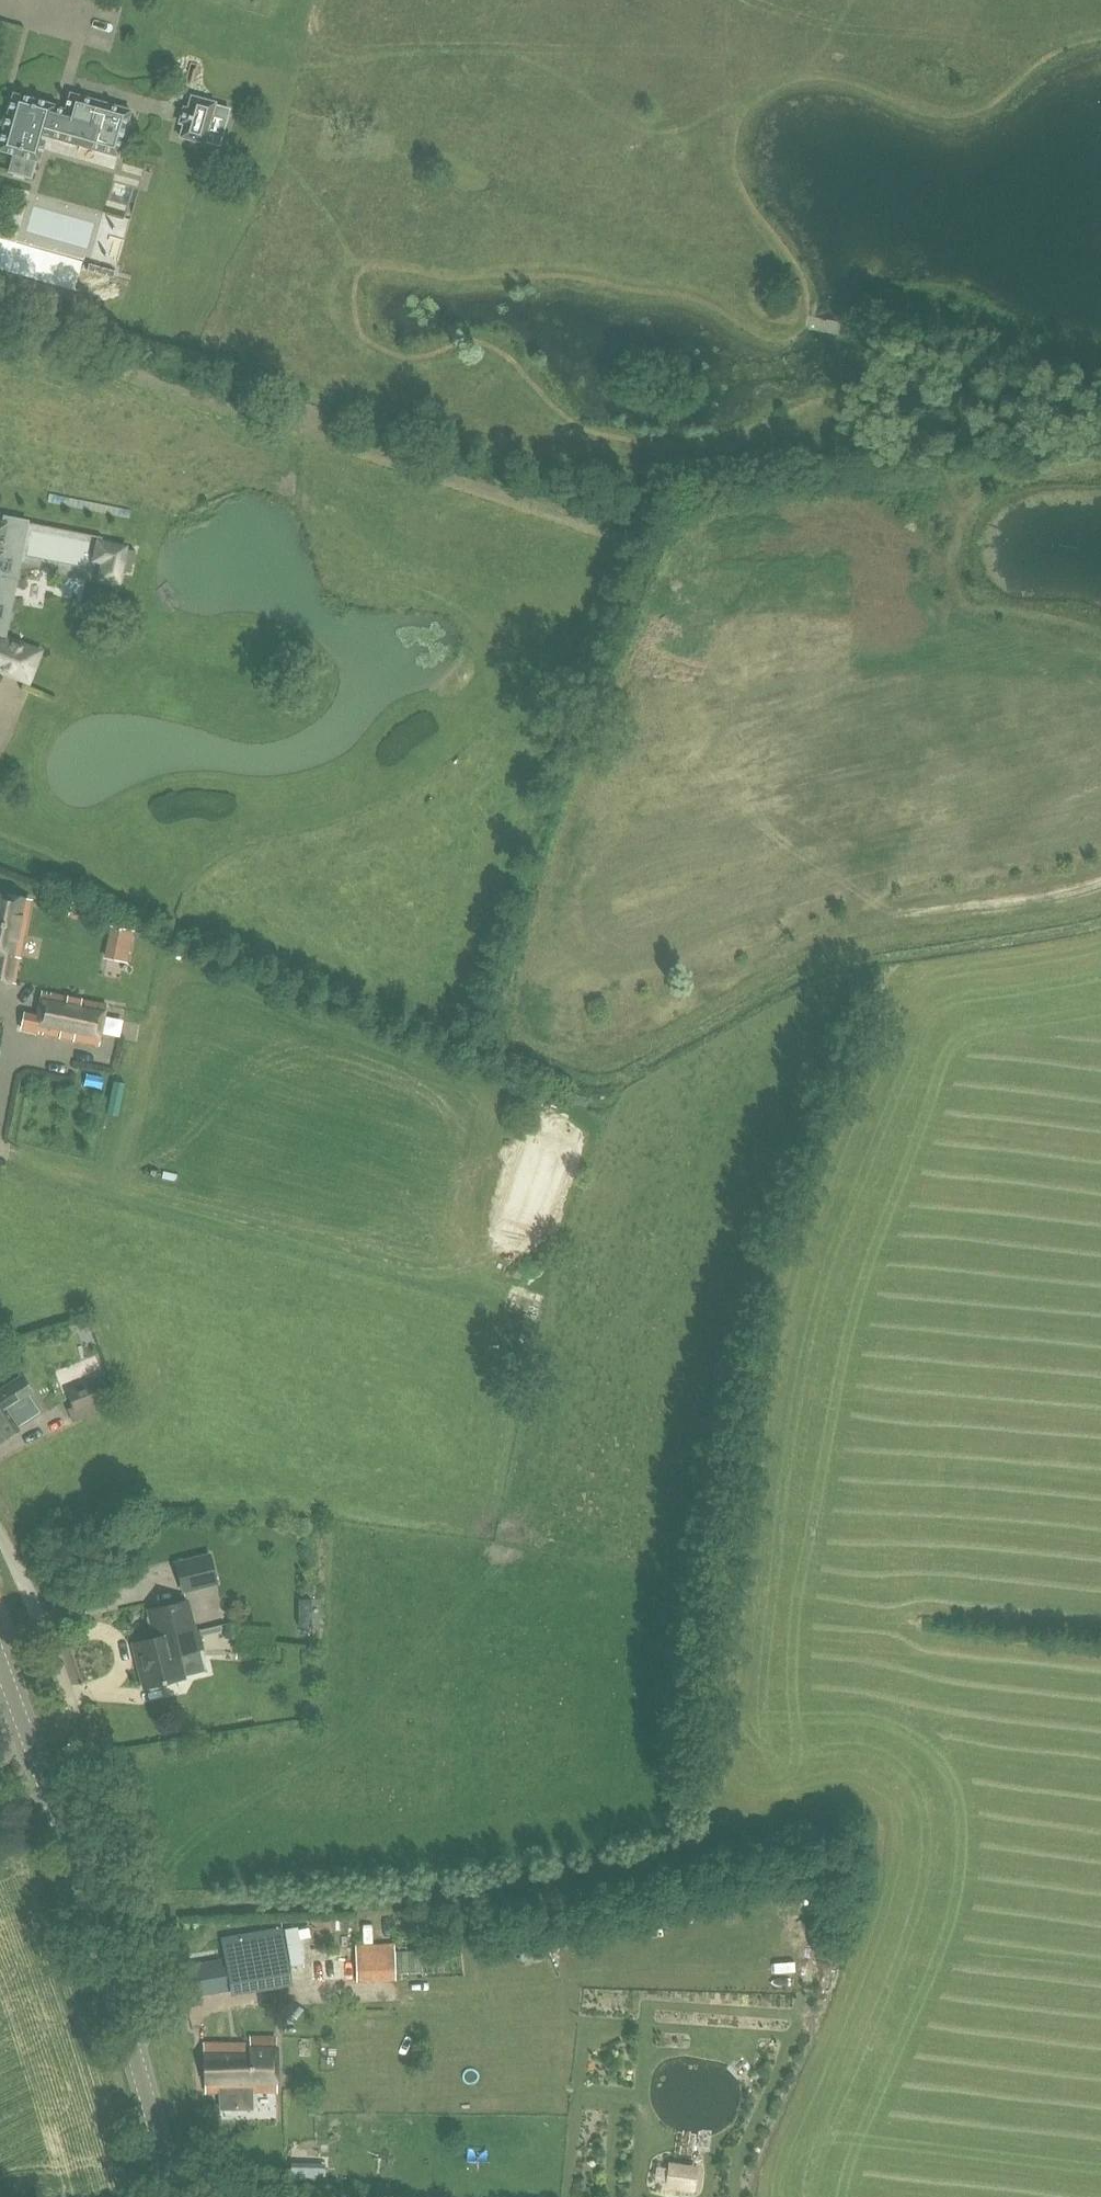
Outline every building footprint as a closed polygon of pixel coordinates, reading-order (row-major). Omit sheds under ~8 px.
[(55,106),(56,104),(14,93),(0,143),(0,150),(14,154),(8,173),(31,179),(37,160),(40,161),(47,137),(119,157),(132,110),(71,93),(67,109),(55,106)] [(205,143),(216,102),(192,96),(189,108),(185,107),(180,122),(185,124),(181,136),(205,143)] [(69,289),(74,272),(0,253),(0,270),(69,289)] [(114,278),(116,271),(89,263),(87,270),(114,278)] [(7,518),(5,518),(4,523),(0,522),(0,572),(4,553),(1,552),(6,529),(24,533),(26,523),(101,538),(100,542),(99,542),(99,543),(112,546),(108,569),(121,572),(121,568),(130,570),(134,549),(125,547),(101,543),(103,537),(100,536),(101,535),(98,534),(98,536),(78,532),(78,530),(75,530),(75,531),(55,527),(55,526),(53,525),(52,527),(32,523),(33,521),(30,521),(30,522),(10,518),(10,517),(7,516),(7,518)] [(87,537),(49,534),(46,560),(84,563),(87,537)] [(34,576),(34,607),(53,607),(53,576),(34,576)] [(7,672),(18,644),(0,637),(0,669),(7,672)] [(18,894),(16,890),(4,888),(1,891),(1,895),(0,894),(0,979),(14,981),(30,900),(18,898),(18,894)] [(69,914),(83,918),(87,904),(73,900),(69,914)] [(111,923),(105,955),(126,959),(133,927),(111,923)] [(100,1044),(108,1005),(44,992),(41,1003),(44,1003),(41,1016),(26,1013),(23,1028),(100,1044)] [(100,1086),(102,1075),(86,1072),(84,1083),(100,1086)] [(95,1402),(111,1396),(104,1377),(68,1391),(74,1408),(75,1410),(95,1402)] [(24,1378),(12,1387),(10,1383),(0,1390),(0,1441),(19,1429),(7,1411),(34,1393),(24,1378)] [(184,1590),(218,1582),(211,1555),(177,1563),(184,1590)] [(195,1631),(187,1601),(150,1610),(151,1612),(148,1617),(150,1625),(155,1628),(157,1637),(135,1642),(146,1687),(183,1678),(177,1654),(203,1647),(199,1630),(195,1631)] [(225,1637),(237,1639),(239,1624),(227,1623),(225,1637)] [(195,1995),(232,1989),(231,1983),(291,1972),(283,1928),(221,1939),(225,1959),(190,1965),(195,1995)] [(549,1956),(545,1938),(518,1944),(522,1962),(549,1956)] [(405,1943),(368,1943),(368,1980),(405,1980),(405,1943)] [(206,2092),(278,2091),(277,2035),(251,2036),(251,2042),(205,2043),(206,2092)]
